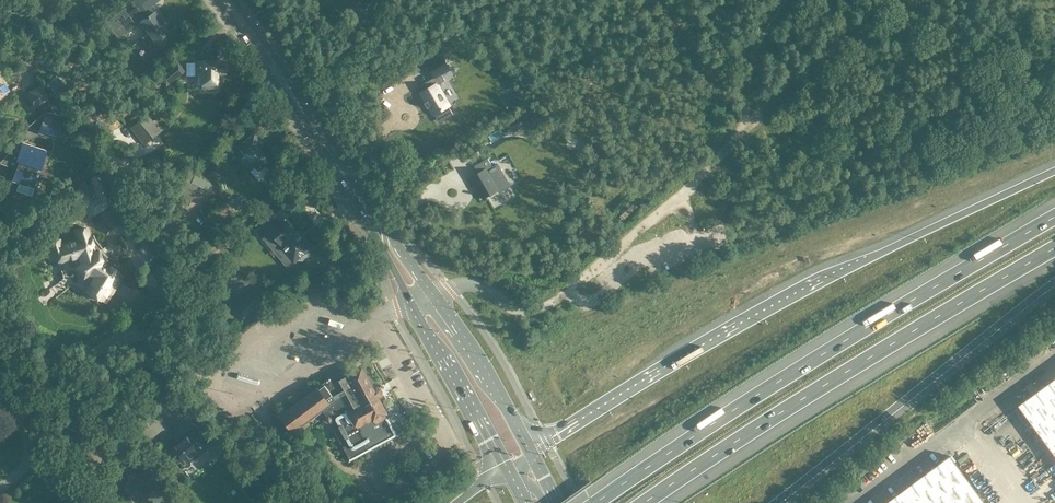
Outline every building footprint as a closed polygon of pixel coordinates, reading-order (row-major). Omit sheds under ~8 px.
[(20,14),(30,9),(27,5),(35,0),(12,0),(20,14)] [(118,39),(136,26),(131,19),(140,12),(145,19),(141,22),(149,34),(141,39),(152,54),(161,48),(156,41),(168,32),(154,13),(153,14),(149,8),(159,0),(137,0),(133,3),(137,8),(128,15),(124,9),(106,22),(118,39)] [(360,5),(363,9),(366,6),(367,4),(374,5),(379,1),(379,0),(361,0),(360,5)] [(40,16),(32,20),(36,29),(45,25),(40,16)] [(61,52),(70,46),(66,39),(57,46),(61,52)] [(451,69),(443,55),(427,64),(435,77),(435,78),(442,74),(451,69)] [(166,86),(185,71),(177,61),(158,76),(166,86)] [(217,85),(217,74),(226,74),(226,62),(198,61),(198,73),(199,73),(199,84),(202,84),(217,85)] [(449,105),(445,98),(438,85),(445,80),(442,74),(435,78),(435,77),(421,85),(425,91),(421,93),(426,102),(424,103),(425,104),(425,103),(428,108),(427,108),(428,109),(430,107),(433,114),(434,114),(435,115),(436,114),(440,121),(444,119),(444,120),(454,115),(448,105),(449,105)] [(59,82),(55,77),(47,84),(51,89),(59,82)] [(512,97),(515,103),(524,98),(520,92),(512,97)] [(41,111),(51,106),(46,94),(36,99),(41,111)] [(27,127),(46,134),(46,135),(58,139),(65,118),(46,111),(46,112),(27,127)] [(161,131),(148,114),(130,128),(144,145),(161,131)] [(527,125),(520,114),(504,125),(510,135),(527,125)] [(97,121),(95,126),(107,132),(109,127),(97,121)] [(256,167),(268,157),(256,143),(260,140),(255,134),(242,144),(245,147),(242,150),(256,167)] [(22,145),(18,144),(19,144),(0,163),(0,164),(14,169),(13,170),(16,171),(13,181),(19,183),(16,191),(45,201),(46,200),(45,200),(45,178),(46,178),(39,175),(47,151),(23,143),(22,145)] [(477,165),(481,172),(470,178),(475,186),(476,185),(479,190),(478,191),(483,200),(487,197),(487,198),(490,197),(489,196),(498,191),(499,193),(511,187),(498,164),(493,167),(488,159),(477,165)] [(190,173),(184,186),(196,192),(198,186),(207,191),(210,183),(190,173)] [(95,214),(109,205),(102,176),(91,178),(93,184),(82,191),(79,189),(73,198),(95,214)] [(212,201),(198,195),(194,206),(208,212),(212,201)] [(294,264),(298,261),(303,261),(308,257),(308,253),(313,249),(304,239),(302,240),(287,221),(278,229),(272,222),(259,233),(273,250),(280,244),(284,249),(282,250),(294,264)] [(84,277),(87,274),(89,273),(95,277),(86,292),(100,300),(103,301),(120,274),(117,272),(118,271),(108,265),(107,266),(102,263),(105,260),(98,251),(95,254),(93,248),(94,247),(90,237),(89,237),(86,228),(76,232),(78,240),(61,246),(59,240),(48,243),(52,254),(55,253),(59,263),(79,257),(81,264),(76,268),(84,277)] [(67,285),(60,291),(64,295),(70,289),(67,285)] [(264,304),(255,292),(242,303),(251,314),(264,304)] [(336,322),(338,315),(326,312),(324,319),(314,316),(312,325),(327,328),(328,320),(336,322)] [(646,365),(651,363),(648,355),(642,357),(646,365)] [(632,359),(627,362),(636,376),(641,372),(632,359)] [(586,381),(598,375),(594,367),(582,373),(586,381)] [(281,416),(292,431),(293,431),(293,430),(321,409),(327,417),(326,418),(327,418),(328,415),(333,418),(332,421),(336,429),(333,431),(350,461),(397,435),(387,418),(389,417),(378,398),(381,396),(382,393),(380,389),(377,388),(374,390),(362,368),(348,376),(347,373),(338,378),(340,380),(334,383),(330,378),(281,416)] [(1019,406),(1054,454),(1054,379),(1019,406)] [(183,466),(185,468),(187,468),(189,468),(191,466),(192,464),(192,462),(191,460),(210,445),(196,428),(168,451),(182,468),(183,466)] [(951,456),(887,502),(985,502),(951,456)] [(130,482),(125,486),(126,491),(132,498),(137,500),(142,496),(147,498),(151,494),(150,490),(158,483),(158,478),(149,467),(138,475),(134,473),(129,477),(130,482)] [(244,488),(248,494),(254,490),(250,484),(244,488)]
